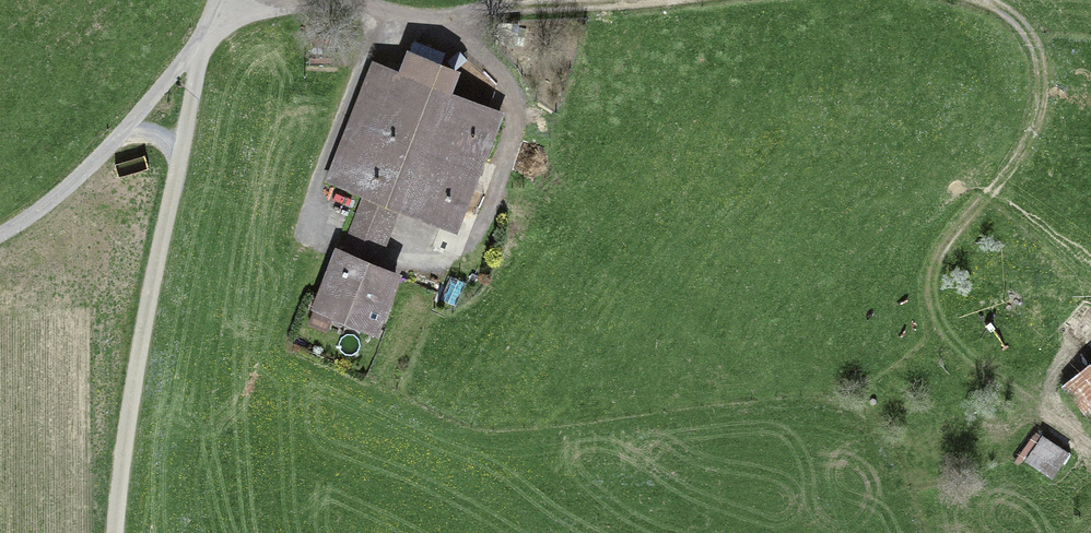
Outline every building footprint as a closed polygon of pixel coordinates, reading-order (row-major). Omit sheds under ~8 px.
[(381,262),(399,213),(457,235),(502,116),(452,97),(460,77),(409,58),(401,79),(374,69),(329,187),(364,200),(346,250),(337,247),(316,306),(381,330),(403,270),(381,262)] [(1090,416),(1090,374),(1070,392),(1090,416)] [(1074,457),(1040,437),(1023,466),(1057,485),(1074,457)]
